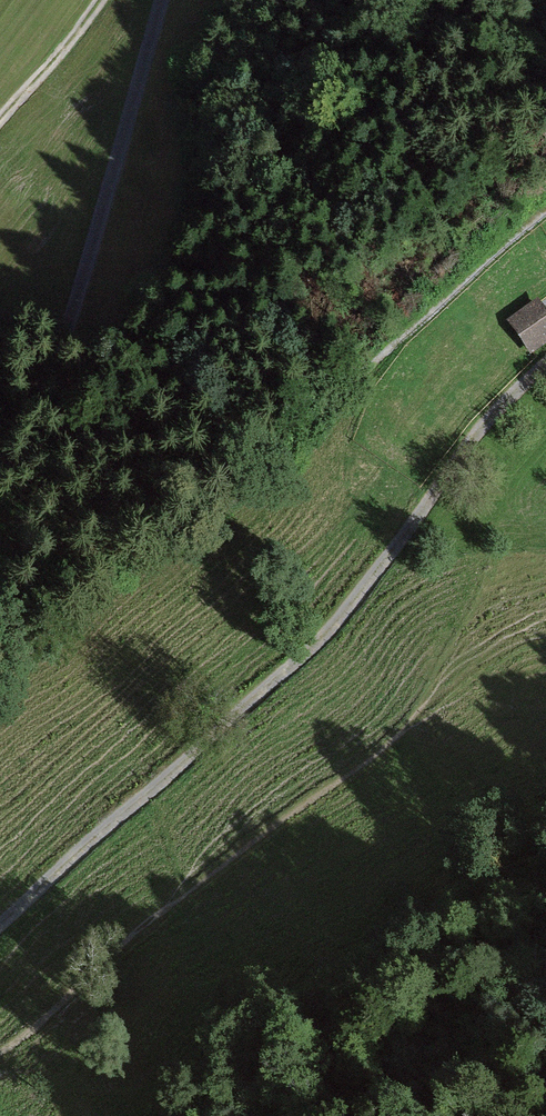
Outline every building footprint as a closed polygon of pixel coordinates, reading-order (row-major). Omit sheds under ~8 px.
[(506,325),(527,355),(545,341),(545,319),(535,304),(506,325)]
